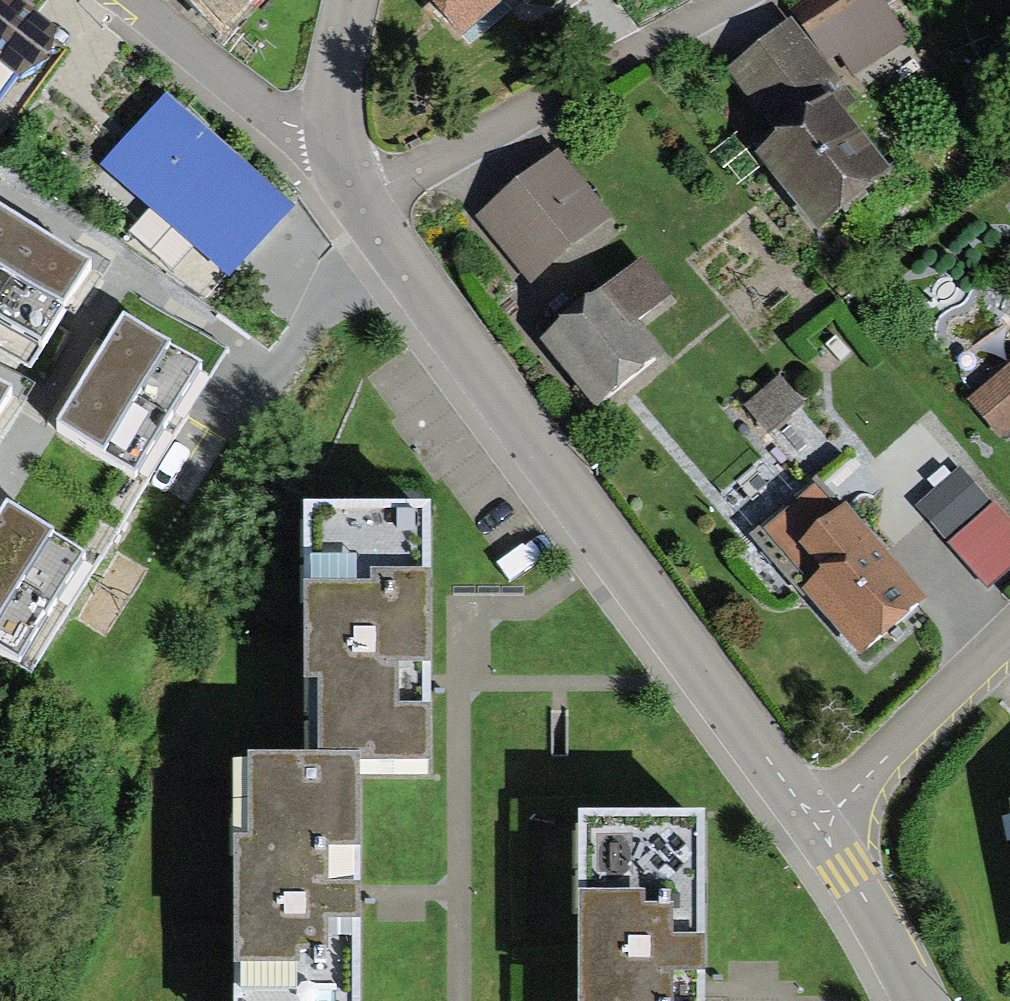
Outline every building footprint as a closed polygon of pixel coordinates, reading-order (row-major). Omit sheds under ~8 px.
[(37,0),(0,0),(0,48),(37,0)] [(218,44),(261,0),(172,0),(218,44)] [(468,45),(518,0),(426,0),(468,45)] [(796,18),(839,78),(890,42),(860,0),(820,0),(796,18)] [(787,44),(735,84),(773,132),(824,93),(787,44)] [(269,212),(162,111),(102,174),(209,275),(269,212)] [(830,114),(762,167),(815,235),(883,181),(830,114)] [(598,224),(553,171),(490,224),(535,278),(598,224)] [(0,221),(0,332),(45,363),(97,286),(0,221)] [(636,274),(543,350),(592,410),(643,369),(621,342),(663,307),(636,274)] [(209,388),(125,336),(56,447),(139,499),(209,388)] [(971,401),(996,436),(1009,427),(1009,374),(971,401)] [(794,411),(771,389),(748,411),(771,433),(794,411)] [(0,403),(0,462),(27,420),(0,403)] [(757,537),(862,656),(911,614),(806,495),(757,537)] [(0,519),(0,520),(0,646),(32,666),(88,573),(0,519)] [(423,527),(303,528),(305,769),(425,768),(423,527)] [(242,779),(243,1000),(353,1000),(352,779),(242,779)] [(696,829),(581,829),(582,1000),(697,1000),(696,829)]
